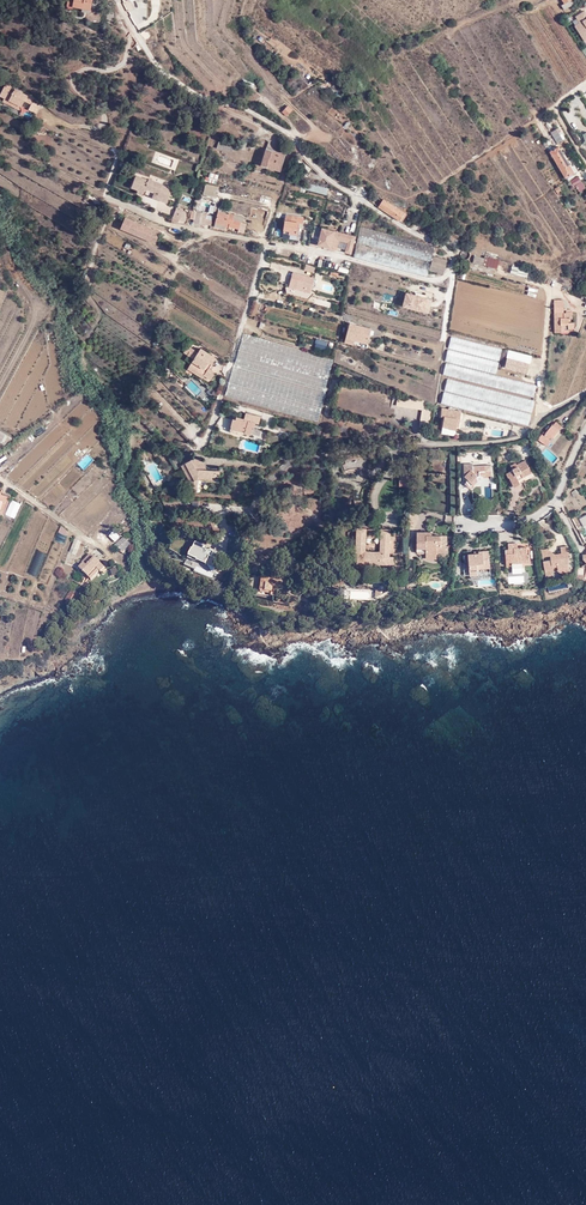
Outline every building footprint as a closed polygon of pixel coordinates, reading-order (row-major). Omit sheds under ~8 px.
[(91,10),(93,0),(68,0),(66,9),(72,10),(73,7),(83,9),(91,10)] [(564,3),(562,5),(564,10),(575,3),(573,0),(562,0),(564,3)] [(585,10),(575,16),(576,19),(572,21),(575,25),(574,26),(585,43),(585,42),(585,12),(585,10)] [(258,80),(244,76),(241,84),(255,89),(258,80)] [(255,104),(260,94),(240,84),(236,94),(255,104)] [(0,95),(9,100),(21,106),(27,96),(15,90),(14,91),(5,86),(0,95)] [(9,100),(0,95),(0,101),(7,104),(9,100)] [(292,110),(288,106),(282,112),(286,117),(292,110)] [(563,140),(556,129),(550,133),(557,144),(563,140)] [(233,147),(218,143),(217,148),(232,152),(233,147)] [(152,161),(175,170),(180,156),(152,145),(150,151),(156,153),(152,161)] [(552,155),(558,165),(567,160),(559,147),(550,152),(551,152),(549,154),(550,156),(552,155)] [(285,155),(279,153),(278,155),(275,154),(276,152),(266,149),(265,153),(267,154),(266,157),(264,156),(262,162),(281,168),(285,155)] [(567,160),(558,165),(565,178),(574,173),(571,167),(567,160)] [(280,171),(281,168),(262,162),(261,165),(280,171)] [(208,172),(206,180),(216,183),(218,175),(208,172)] [(160,183),(172,189),(173,188),(160,183),(149,179),(149,180),(136,175),(132,187),(138,190),(138,192),(139,193),(140,195),(142,194),(143,194),(145,188),(147,189),(155,191),(152,197),(154,198),(160,183)] [(577,184),(581,181),(578,176),(570,181),(573,187),(577,184)] [(581,181),(577,184),(583,195),(585,193),(585,190),(581,181)] [(203,192),(217,195),(219,185),(205,182),(203,192)] [(171,191),(172,189),(160,183),(154,198),(167,203),(170,196),(171,191)] [(310,191),(327,195),(329,189),(312,184),(310,191)] [(145,194),(152,197),(155,191),(147,189),(145,194)] [(399,221),(404,213),(383,199),(378,207),(399,221)] [(183,209),(177,207),(173,217),(179,219),(185,221),(186,218),(185,217),(181,216),(182,211),(183,209)] [(204,225),(206,213),(194,212),(192,223),(204,225)] [(233,219),(234,214),(231,213),(230,216),(218,212),(214,226),(224,229),(225,228),(225,226),(229,226),(228,229),(238,231),(240,222),(233,219)] [(299,223),(303,223),(304,217),(286,215),(283,233),(290,234),(297,235),(298,228),(299,223)] [(246,223),(240,222),(238,231),(243,233),(246,223)] [(312,237),(318,245),(351,253),(355,237),(314,226),(312,237)] [(354,257),(427,276),(435,247),(360,227),(354,257)] [(438,235),(428,228),(425,231),(435,239),(438,235)] [(497,268),(498,265),(499,260),(485,256),(484,258),(475,256),(473,263),(497,268)] [(447,260),(433,257),(430,270),(443,274),(447,260)] [(314,273),(316,266),(306,264),(304,270),(314,273)] [(526,277),(527,271),(528,270),(519,267),(511,265),(510,272),(526,277)] [(313,278),(293,272),(289,287),(309,292),(313,278)] [(426,299),(406,293),(402,307),(423,312),(426,299)] [(555,332),(561,332),(561,330),(569,330),(569,328),(574,328),(574,322),(569,323),(568,318),(572,318),(572,312),(566,312),(566,313),(564,313),(563,300),(554,300),(554,318),(555,318),(555,332)] [(371,328),(350,323),(346,337),(367,343),(371,328)] [(443,375),(534,394),(537,383),(496,374),(502,347),(450,336),(449,341),(451,341),(449,349),(446,362),(443,375)] [(184,352),(191,357),(194,359),(188,368),(204,378),(205,376),(210,380),(216,372),(212,370),(211,369),(212,366),(211,365),(212,363),(217,356),(202,347),(198,353),(196,351),(188,346),(184,352)] [(507,349),(504,368),(528,372),(531,353),(507,349)] [(423,409),(423,403),(424,401),(416,400),(397,397),(396,404),(423,409)] [(460,411),(442,407),(440,415),(443,415),(442,425),(448,426),(447,427),(454,428),(455,425),(458,425),(460,411)] [(431,410),(423,408),(420,428),(428,429),(431,410)] [(231,429),(237,430),(238,427),(246,430),(245,433),(251,434),(253,428),(254,428),(255,422),(258,423),(260,417),(246,413),(244,419),(236,417),(236,420),(233,419),(231,429)] [(557,430),(558,431),(561,427),(555,422),(554,425),(553,424),(545,434),(543,432),(540,435),(537,433),(532,438),(534,443),(538,439),(546,446),(550,441),(548,440),(551,437),(557,430)] [(33,432),(36,436),(45,429),(42,425),(33,432)] [(485,433),(491,433),(491,434),(503,436),(504,428),(486,426),(485,433)] [(12,437),(5,434),(1,442),(4,444),(12,437)] [(550,459),(554,454),(546,448),(542,453),(550,459)] [(147,456),(144,450),(138,454),(141,460),(147,456)] [(365,468),(366,470),(369,478),(372,478),(380,467),(375,458),(345,462),(347,468),(350,469),(365,468)] [(193,459),(191,460),(195,466),(204,467),(206,467),(201,459),(193,459)] [(195,466),(191,460),(182,465),(191,483),(190,492),(196,492),(198,479),(219,481),(220,471),(207,470),(204,469),(203,468),(204,467),(195,466)] [(518,480),(528,474),(526,469),(528,467),(525,461),(517,465),(517,467),(513,470),(508,473),(514,487),(520,484),(518,480)] [(491,478),(491,471),(485,472),(485,466),(479,467),(479,469),(473,469),(472,467),(472,464),(463,465),(464,476),(467,478),(465,480),(467,482),(465,484),(470,488),(473,485),(491,478)] [(405,486),(406,478),(409,478),(410,473),(400,472),(399,486),(405,486)] [(286,495),(304,493),(303,487),(305,487),(305,483),(288,485),(286,495)] [(303,487),(304,493),(311,493),(317,492),(316,483),(312,483),(312,487),(305,487),(303,487)] [(10,495),(0,492),(0,513),(4,514),(4,513),(9,497),(10,495)] [(21,502),(9,497),(4,513),(14,518),(21,502)] [(61,525),(53,544),(61,548),(69,528),(61,525)] [(362,552),(363,529),(357,529),(356,555),(357,556),(357,563),(393,565),(394,557),(388,556),(390,530),(384,530),(383,552),(380,552),(365,552),(362,552)] [(120,537),(113,532),(109,536),(115,542),(120,537)] [(431,538),(431,536),(431,533),(417,532),(417,541),(417,552),(426,552),(425,555),(436,555),(437,554),(436,551),(445,551),(445,544),(441,544),(441,536),(434,536),(434,538),(431,538)] [(76,553),(82,539),(74,536),(69,550),(76,553)] [(130,543),(126,539),(119,545),(123,549),(130,543)] [(512,564),(512,568),(521,567),(521,560),(529,559),(528,552),(527,552),(526,547),(520,548),(520,550),(517,550),(517,548),(517,544),(508,545),(508,550),(505,550),(506,564),(512,564)] [(558,571),(568,569),(569,551),(568,546),(560,547),(561,553),(555,554),(550,555),(550,556),(551,560),(543,561),(545,570),(553,569),(553,567),(553,565),(557,564),(557,567),(558,571)] [(202,553),(192,549),(189,556),(214,568),(218,561),(212,558),(214,554),(209,551),(208,552),(203,550),(202,553)] [(550,555),(555,554),(548,549),(541,550),(543,557),(550,556),(550,555)] [(489,552),(479,552),(479,555),(474,555),(468,555),(469,575),(490,573),(489,552)] [(79,567),(88,576),(97,568),(99,571),(100,572),(105,567),(90,553),(80,563),(81,564),(79,567)] [(577,570),(584,569),(585,567),(583,563),(583,561),(577,561),(577,570)] [(108,569),(110,576),(119,573),(116,566),(108,569)] [(576,580),(582,580),(584,578),(585,578),(585,567),(584,569),(577,570),(576,580)] [(97,568),(88,576),(91,579),(99,571),(97,568)] [(262,577),(260,593),(271,595),(271,596),(278,597),(279,587),(281,588),(282,581),(272,580),(272,582),(269,581),(269,580),(269,578),(262,577)] [(72,604),(80,593),(73,588),(65,599),(72,604)]
